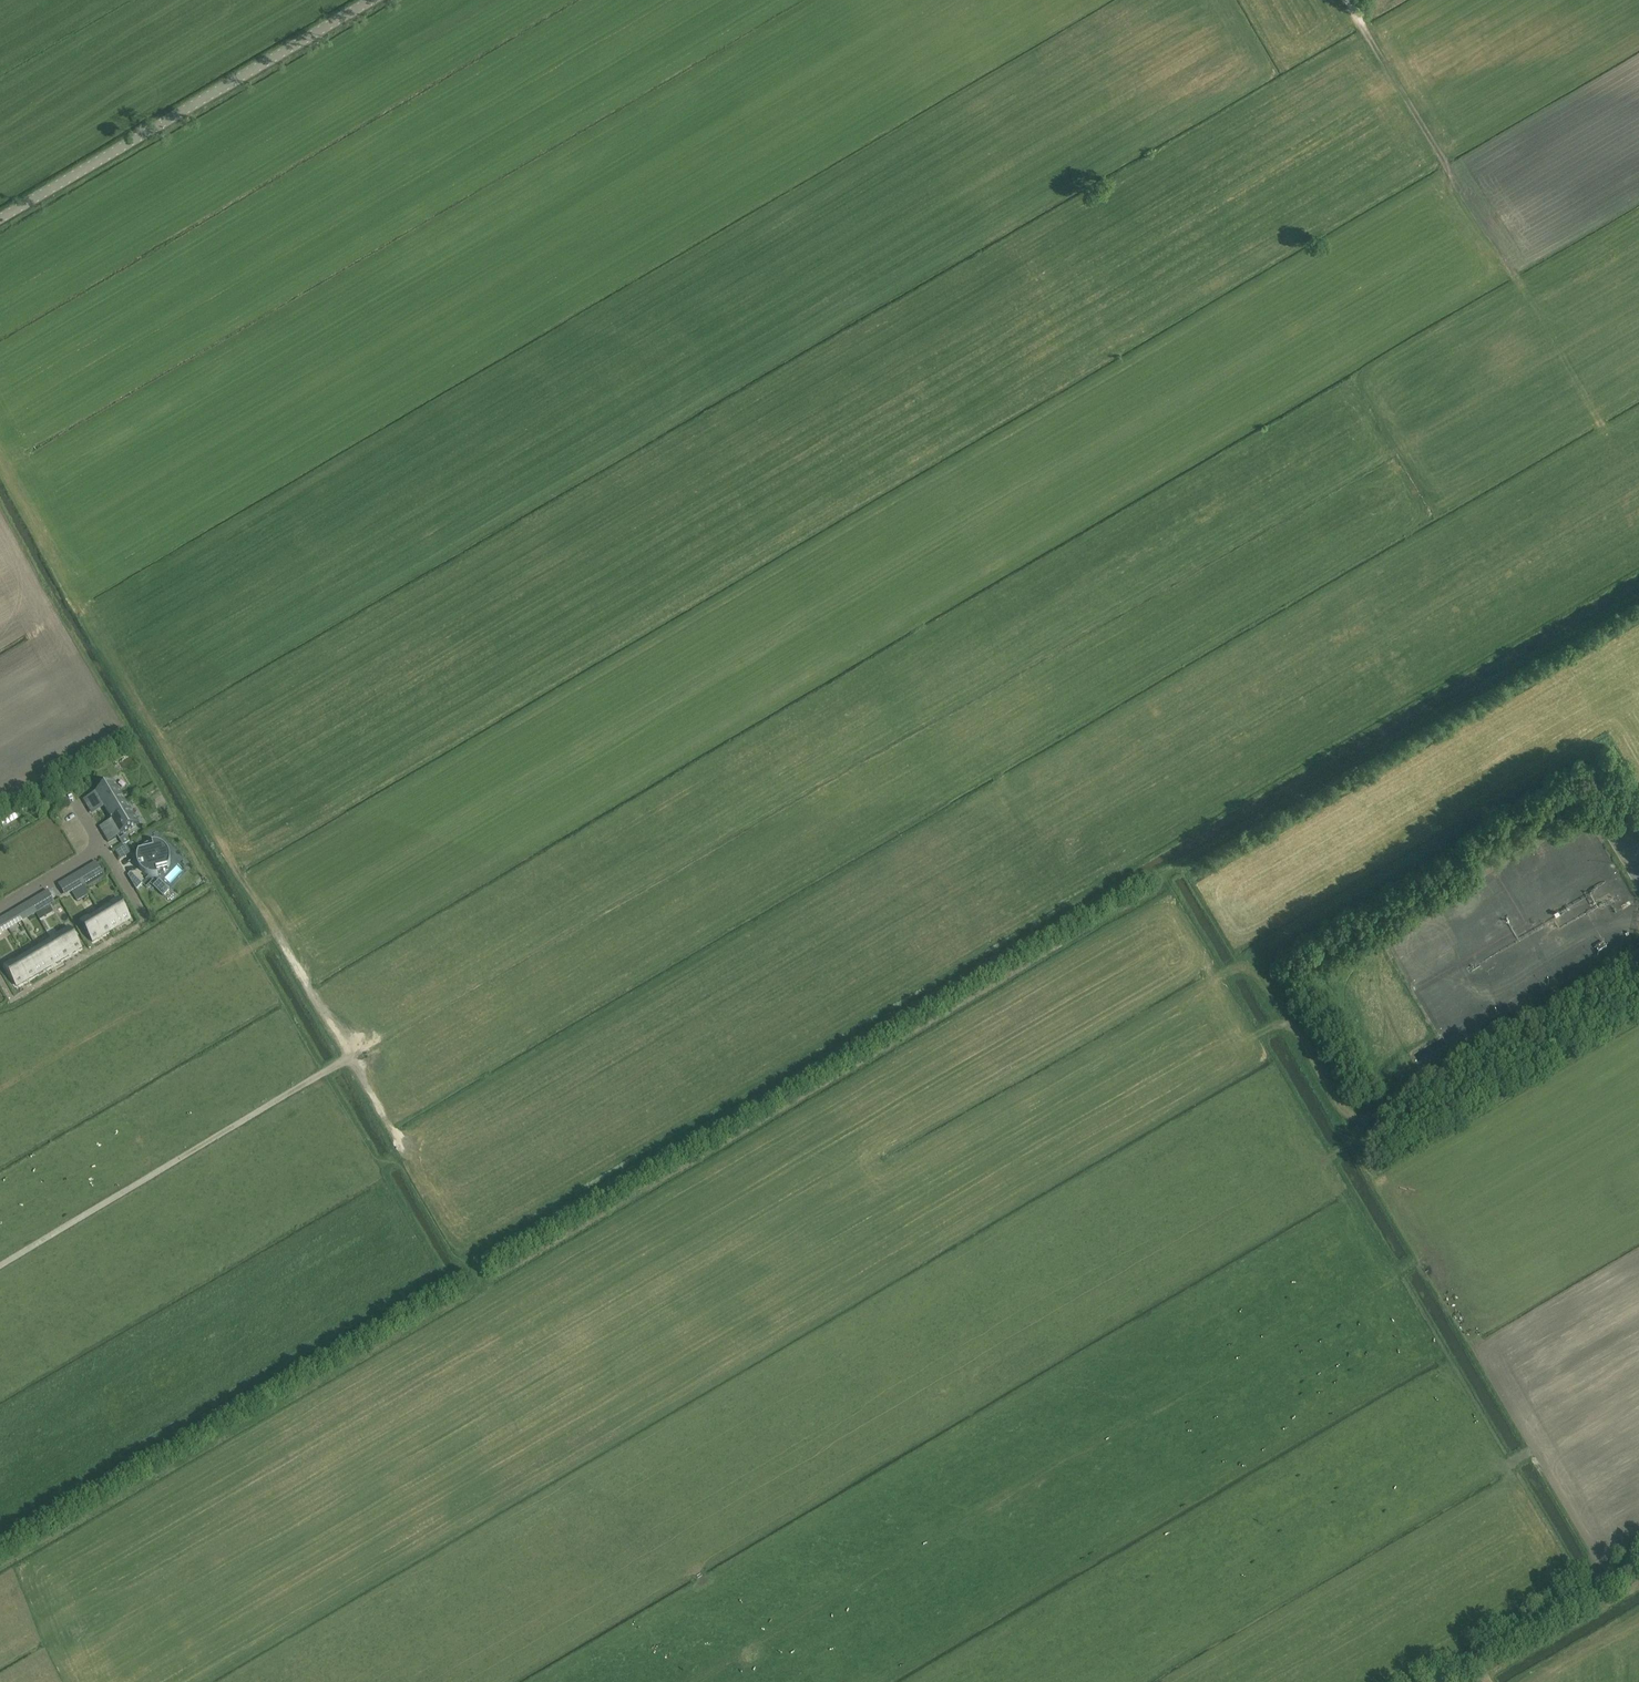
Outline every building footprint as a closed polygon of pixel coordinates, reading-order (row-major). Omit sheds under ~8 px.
[(100,801),(108,814),(127,802),(115,782),(83,800),(88,808),(100,801)] [(36,796),(46,802),(50,796),(39,790),(36,796)] [(104,835),(108,842),(139,824),(127,802),(108,814),(116,827),(104,835)] [(1616,844),(1620,842),(1612,825),(1608,828),(1616,844)] [(126,835),(119,839),(123,845),(130,841),(126,835)] [(140,850),(139,852),(138,854),(138,855),(137,857),(137,859),(137,861),(138,863),(138,865),(139,866),(140,868),(141,870),(143,872),(145,874),(146,874),(148,875),(150,876),(152,876),(153,876),(155,876),(157,876),(162,875),(161,869),(169,867),(169,866),(169,865),(170,864),(170,863),(170,861),(170,859),(170,856),(170,855),(169,853),(168,851),(167,850),(166,849),(166,848),(165,847),(164,847),(163,846),(162,845),(161,844),(160,844),(158,843),(156,843),(154,843),(152,843),(151,843),(149,844),(148,844),(147,845),(146,845),(145,846),(144,846),(142,848),(140,850)] [(95,874),(101,871),(96,862),(90,866),(95,874)] [(174,882),(186,870),(180,865),(169,877),(174,882)] [(131,873),(128,876),(137,890),(143,884),(131,873)] [(159,880),(153,886),(163,896),(169,889),(159,880)] [(70,889),(65,881),(58,885),(63,893),(70,889)] [(84,885),(72,892),(77,901),(90,894),(84,885)] [(48,891),(41,895),(46,903),(53,899),(48,891)] [(118,899),(101,910),(103,912),(101,913),(111,930),(130,919),(118,899)] [(1625,915),(1636,905),(1632,901),(1626,906),(1619,899),(1613,904),(1620,911),(1617,914),(1624,922),(1628,919),(1625,915)] [(27,915),(22,906),(15,910),(20,919),(27,915)] [(15,910),(9,914),(14,922),(20,919),(15,910)] [(92,942),(111,930),(101,913),(90,920),(88,917),(80,922),(92,942)] [(51,939),(63,959),(82,948),(70,928),(51,939)] [(1415,933),(1410,937),(1418,949),(1423,946),(1415,933)] [(49,967),(63,959),(51,939),(50,939),(52,942),(39,950),(49,967)] [(1599,952),(1607,947),(1604,942),(1596,947),(1599,952)] [(49,967),(39,950),(26,958),(36,975),(49,967)] [(1606,966),(1614,961),(1612,956),(1604,960),(1606,966)] [(13,962),(5,966),(17,986),(36,975),(26,958),(14,964),(13,962)]
